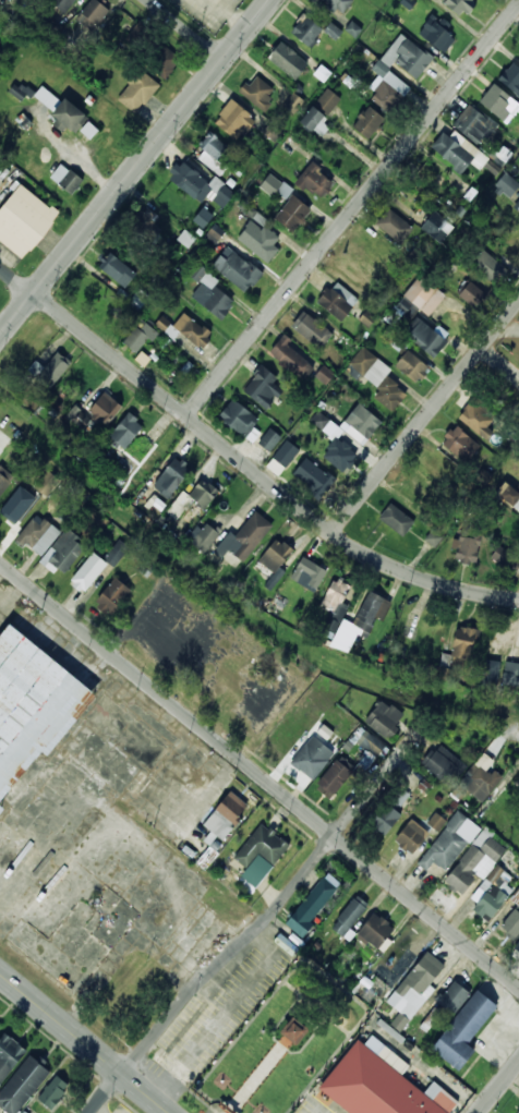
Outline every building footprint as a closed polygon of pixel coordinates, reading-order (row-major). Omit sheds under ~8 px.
[(62,15),(75,0),(57,0),(59,2),(53,7),(62,15)] [(94,28),(109,12),(95,0),(91,0),(79,14),(94,28)] [(343,15),(354,0),(323,0),(343,15)] [(416,2),(414,0),(401,0),(399,2),(409,10),(416,2)] [(288,32),(306,49),(324,29),(305,12),(288,32)] [(446,29),(448,27),(435,14),(417,33),(439,55),(455,39),(446,29)] [(337,40),(342,30),(330,22),(324,32),(337,40)] [(388,68),(393,62),(414,80),(432,59),(400,34),(379,60),(388,68)] [(306,65),(280,41),(266,57),(292,82),(306,65)] [(180,59),(158,43),(141,64),(162,82),(180,59)] [(518,98),(518,68),(511,62),(497,81),(518,98)] [(114,97),(133,116),(158,87),(140,71),(114,97)] [(239,93),(261,111),(276,94),(254,75),(239,93)] [(403,96),(382,81),(367,99),(389,116),(403,96)] [(494,83),(479,101),(505,123),(518,107),(518,104),(494,83)] [(31,97),(27,85),(12,88),(15,100),(31,97)] [(339,101),(327,90),(300,120),(312,131),(339,101)] [(293,114),(304,100),(293,92),(283,107),(293,114)] [(70,136),(85,120),(62,100),(48,116),(70,136)] [(236,141),(252,117),(231,104),(216,128),(236,141)] [(365,141),(384,121),(367,106),(349,126),(365,141)] [(479,146),(495,126),(468,106),(452,125),(479,146)] [(80,130),(90,139),(98,130),(88,121),(80,130)] [(282,132),(270,122),(262,133),(274,142),(282,132)] [(462,172),(470,161),(479,168),(485,158),(476,153),(475,156),(440,133),(429,150),(462,172)] [(228,170),(220,157),(226,154),(214,134),(197,144),(204,154),(202,155),(215,178),(228,170)] [(165,178),(193,201),(206,184),(178,161),(165,178)] [(294,183),(318,203),(334,183),(311,164),(294,183)] [(82,181),(69,171),(58,185),(70,195),(82,181)] [(261,185),(284,202),(293,190),(270,173),(261,185)] [(509,199),(518,186),(518,183),(506,173),(494,188),(509,199)] [(21,261),(58,216),(21,184),(0,209),(0,244),(21,261)] [(274,220),(292,234),(310,210),(291,196),(274,220)] [(204,228),(213,215),(203,207),(193,221),(204,228)] [(147,245),(164,222),(146,209),(130,232),(147,245)] [(374,225),(399,245),(413,229),(387,209),(374,225)] [(451,229),(432,213),(419,229),(438,245),(451,229)] [(277,242),(252,220),(236,239),(265,265),(278,251),(273,246),(277,242)] [(215,243),(225,232),(215,224),(206,235),(215,243)] [(177,240),(189,248),(196,237),(185,229),(177,240)] [(515,229),(497,250),(511,262),(518,253),(518,233),(515,229)] [(212,263),(240,295),(258,280),(231,246),(212,263)] [(470,265),(496,287),(508,273),(483,251),(470,265)] [(136,274),(111,255),(99,271),(124,290),(136,274)] [(190,302),(222,320),(233,301),(213,289),(217,281),(205,274),(190,302)] [(426,318),(444,298),(420,277),(395,305),(410,318),(418,311),(426,318)] [(340,323),(358,300),(334,282),(316,304),(340,323)] [(473,309),(484,297),(469,283),(459,295),(473,309)] [(290,327),(318,351),(331,335),(302,312),(290,327)] [(198,350),(210,335),(183,314),(171,328),(198,350)] [(156,335),(142,322),(121,343),(135,356),(156,335)] [(430,359),(445,343),(421,322),(406,337),(430,359)] [(10,356),(27,368),(46,343),(28,331),(10,356)] [(290,342),(283,336),(268,352),(301,383),(313,370),(287,346),(290,342)] [(389,370),(362,348),(348,365),(378,389),(372,398),(390,412),(406,394),(384,376),(389,370)] [(414,384),(427,370),(406,350),(393,364),(414,384)] [(151,359),(142,351),(135,359),(144,367),(151,359)] [(71,364),(57,352),(40,371),(35,365),(27,374),(48,391),(71,364)] [(270,388),(277,378),(260,366),(241,394),(266,410),(277,392),(270,388)] [(328,384),(334,373),(321,366),(315,377),(328,384)] [(86,412),(105,428),(121,409),(102,394),(86,412)] [(256,436),(250,431),(257,422),(232,399),(217,416),(249,445),(256,436)] [(493,433),(485,426),(491,420),(471,402),(457,419),(484,443),(493,433)] [(360,441),(378,423),(361,406),(347,421),(351,425),(347,430),(360,441)] [(89,420),(78,407),(74,411),(79,416),(74,420),(81,427),(89,420)] [(106,437),(121,451),(143,427),(128,413),(106,437)] [(440,440),(462,463),(479,449),(456,425),(440,440)] [(258,444),(269,452),(280,439),(270,431),(258,444)] [(346,473),(358,452),(331,438),(321,459),(346,473)] [(299,451),(286,441),(266,467),(278,476),(299,451)] [(168,500),(190,471),(172,458),(150,487),(168,500)] [(291,474),(321,497),(334,480),(305,458),(291,474)] [(13,476),(0,467),(0,494),(13,476)] [(217,491),(195,475),(167,515),(177,522),(191,503),(203,511),(217,491)] [(518,494),(506,485),(497,498),(518,513),(518,492),(518,494)] [(9,529),(26,507),(12,496),(0,511),(0,522),(9,529)] [(401,537),(413,522),(389,504),(377,518),(401,537)] [(271,525),(254,512),(234,537),(225,530),(219,536),(205,525),(191,543),(204,553),(206,549),(220,561),(225,557),(239,568),(271,525)] [(50,527),(36,515),(15,540),(29,552),(50,527)] [(481,532),(460,527),(451,559),(472,565),(481,532)] [(424,539),(434,547),(443,537),(433,528),(424,539)] [(65,576),(86,542),(63,529),(44,562),(65,576)] [(275,574),(292,551),(276,537),(257,561),(275,574)] [(130,548),(119,539),(103,558),(113,567),(130,548)] [(518,567),(518,560),(499,546),(490,558),(512,576),(518,567)] [(106,565),(92,553),(69,582),(83,594),(106,565)] [(289,579),(314,593),(326,572),(302,557),(289,579)] [(351,589),(336,578),(318,603),(333,614),(351,589)] [(129,592),(113,579),(93,603),(108,616),(129,592)] [(384,600),(367,592),(352,625),(369,632),(384,600)] [(24,770),(86,688),(5,626),(0,633),(0,751),(24,770)] [(454,663),(475,661),(472,628),(450,630),(454,663)] [(500,661),(487,659),(483,681),(497,683),(500,661)] [(506,664),(505,674),(518,676),(518,665),(506,664)] [(402,715),(379,699),(363,723),(386,739),(402,715)] [(368,749),(358,764),(367,769),(375,757),(374,757),(383,742),(360,727),(353,739),(368,749)] [(289,762),(310,782),(334,757),(313,737),(289,762)] [(421,767),(450,788),(467,765),(436,745),(421,767)] [(451,794),(459,799),(464,791),(482,803),(502,777),(488,767),(493,762),(482,753),(451,794)] [(351,775),(337,761),(314,786),(328,799),(351,775)] [(399,807),(409,797),(399,787),(389,796),(399,807)] [(193,830),(216,849),(250,809),(226,789),(193,830)] [(384,837),(401,815),(385,802),(367,825),(384,837)] [(478,827),(457,812),(418,866),(426,872),(433,863),(445,872),(478,827)] [(427,823),(438,832),(446,821),(435,812),(427,823)] [(429,834),(410,820),(393,843),(411,856),(429,834)] [(239,878),(255,890),(288,845),(260,824),(233,859),(246,869),(239,878)] [(481,831),(444,883),(460,896),(475,874),(483,880),(506,848),(481,831)] [(336,888),(319,878),(286,927),(302,937),(336,888)] [(510,900),(518,906),(498,932),(512,942),(518,933),(518,912),(518,911),(518,910),(518,888),(510,900)] [(343,939),(366,904),(353,895),(330,931),(343,939)] [(393,929),(372,912),(357,933),(376,949),(393,929)] [(422,995),(444,966),(425,952),(395,993),(407,1002),(390,1024),(401,1032),(426,999),(422,995)] [(437,1004),(451,1015),(468,993),(452,982),(437,1004)] [(430,1049),(458,1072),(474,1051),(466,1044),(496,1006),(476,990),(430,1049)] [(278,1033),(293,1045),(306,1029),(291,1017),(278,1033)] [(26,1053),(7,1035),(0,1042),(0,1082),(26,1053)] [(459,1101),(449,1112),(347,1112),(317,1089),(358,1040),(377,1056),(385,1047),(409,1066),(401,1076),(423,1093),(433,1081),(459,1101)] [(6,1112),(17,1112),(49,1073),(28,1057),(0,1093),(0,1109),(6,1112)] [(38,1097),(48,1106),(68,1087),(57,1077),(38,1097)] [(225,1112),(234,1112),(218,1100),(214,1104),(225,1112)]
